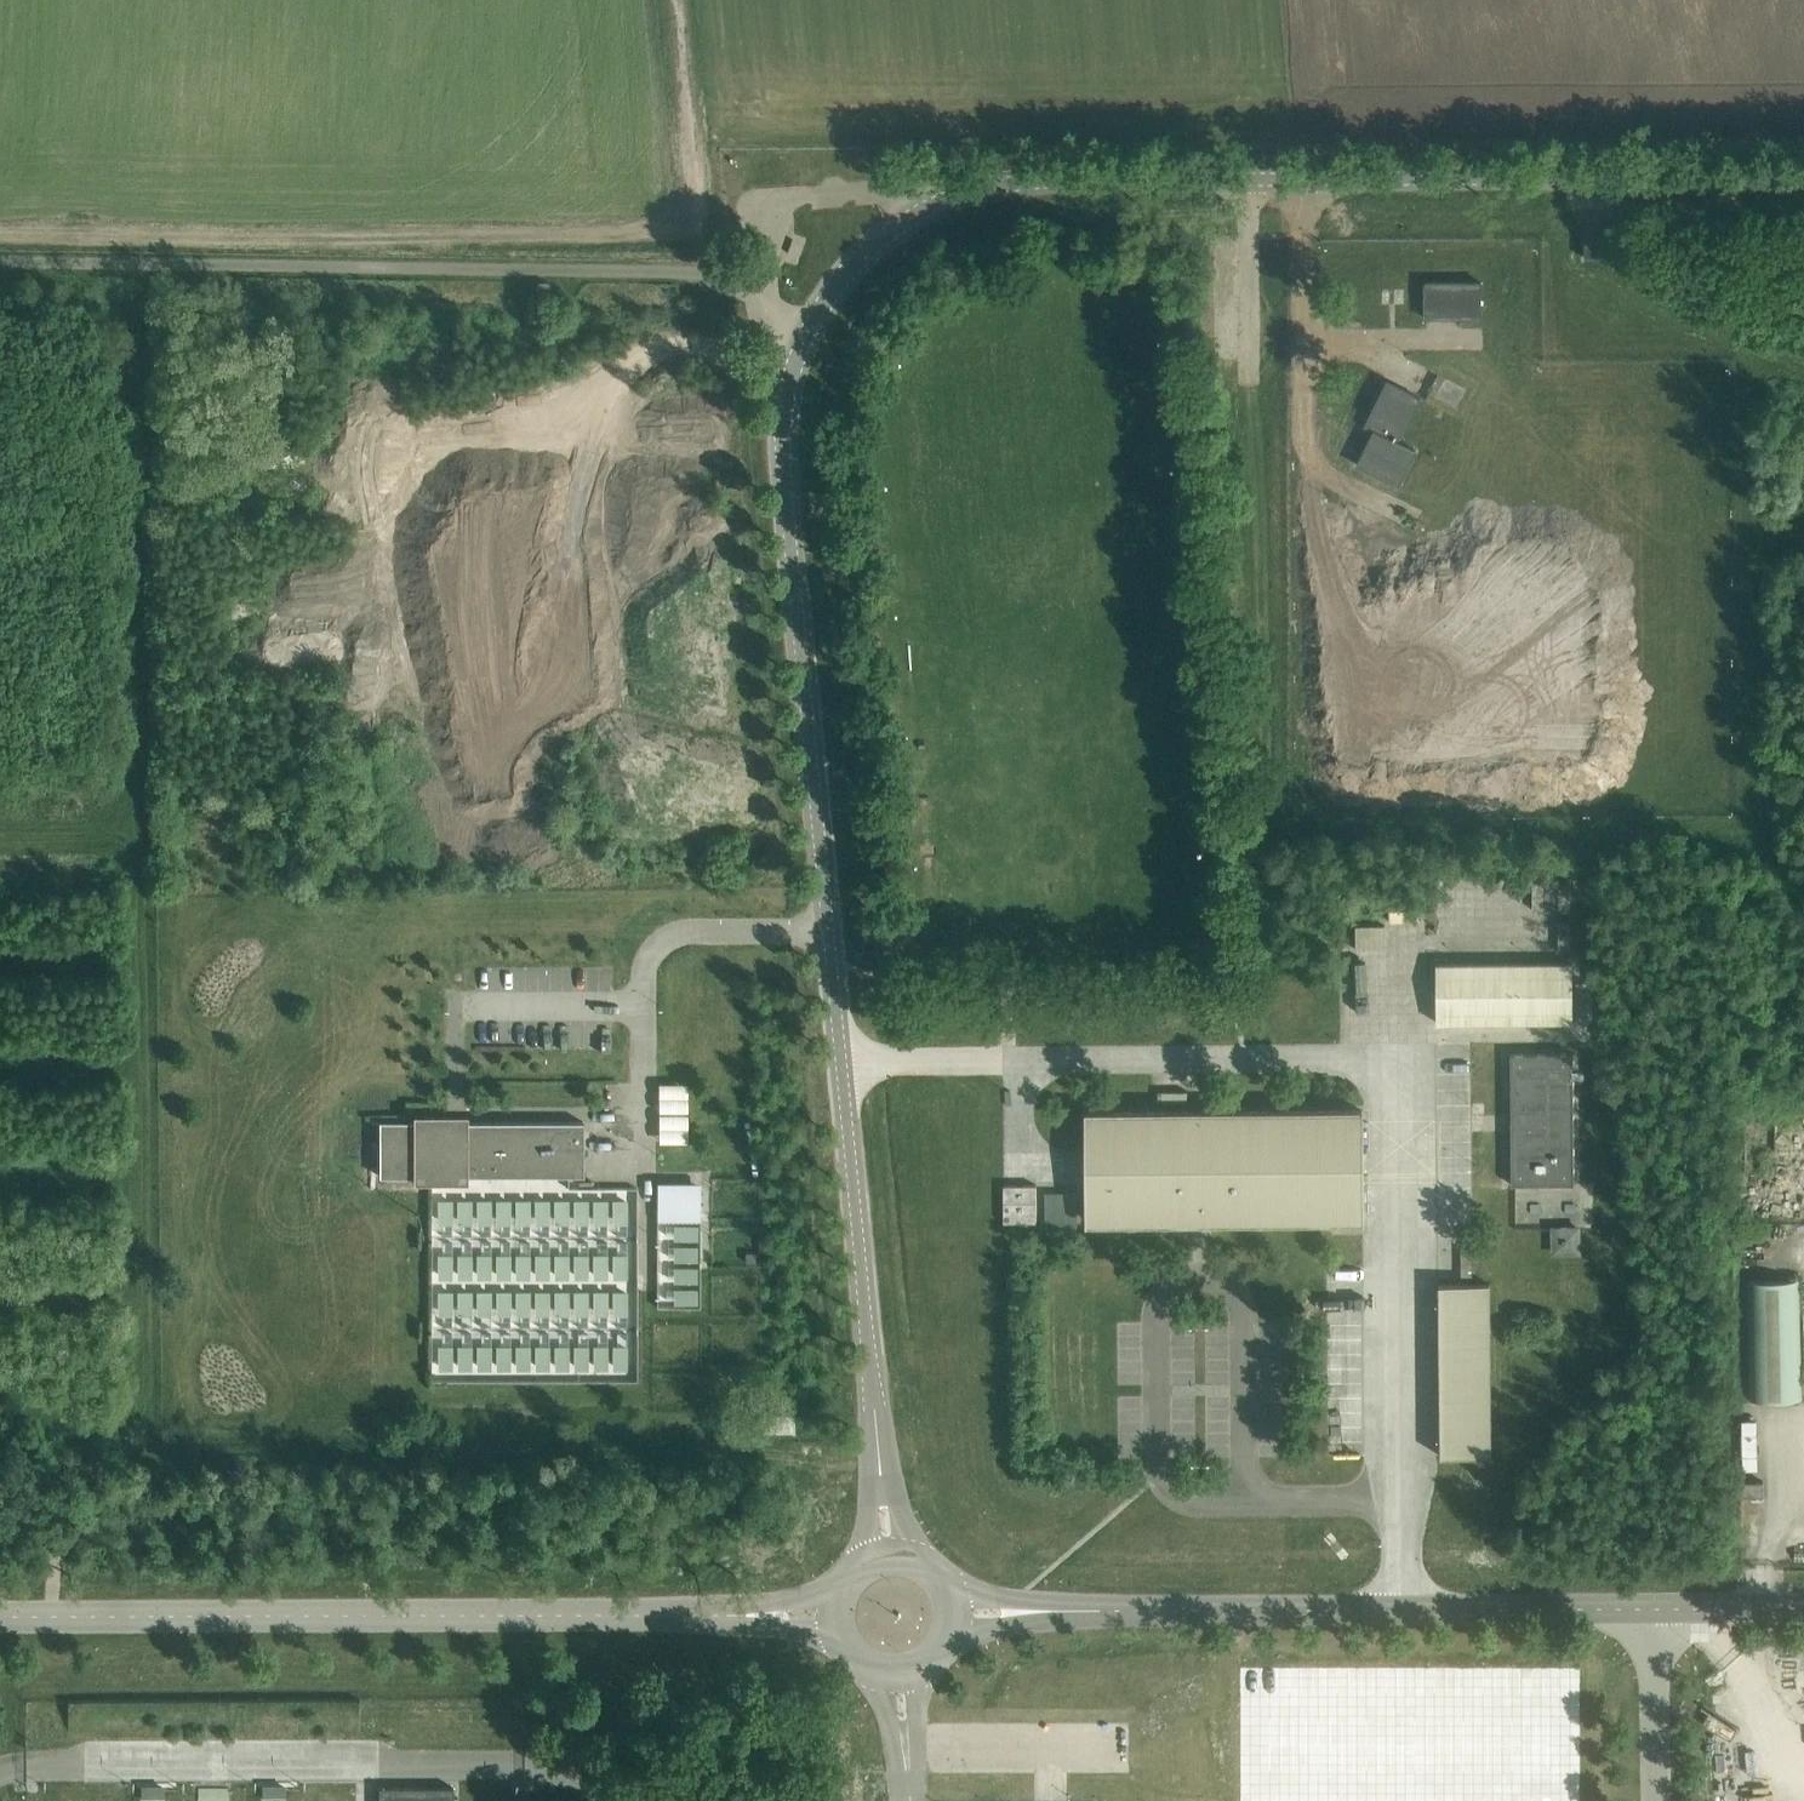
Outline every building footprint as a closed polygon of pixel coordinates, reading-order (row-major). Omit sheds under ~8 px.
[(1613,258),(1613,241),(1586,241),(1586,258),(1613,258)] [(1426,318),(1482,317),(1481,281),(1426,282),(1426,318)] [(1390,426),(1404,433),(1422,398),(1388,381),(1370,416),(1366,425),(1375,430),(1358,464),(1399,484),(1417,450),(1386,435),(1390,426)] [(1573,962),(1437,964),(1437,1022),(1574,1021),(1573,962)] [(1512,1184),(1575,1183),(1574,1052),(1511,1053),(1512,1184)] [(1089,1221),(1339,1219),(1364,1219),(1363,1110),(1088,1112),(1089,1221)] [(448,1133),(448,1115),(414,1115),(414,1120),(379,1120),(379,1176),(413,1176),(413,1182),(467,1182),(467,1175),(584,1175),(584,1121),(464,1121),(464,1133),(448,1133)] [(1005,1222),(1037,1222),(1037,1184),(1004,1184),(1005,1222)] [(1078,1236),(1078,1191),(1046,1192),(1046,1236),(1078,1236)] [(1461,1246),(1462,1276),(1473,1276),(1473,1246),(1461,1246)] [(1803,1398),(1800,1278),(1747,1280),(1750,1399),(1803,1398)] [(1440,1283),(1441,1456),(1492,1455),(1490,1283),(1440,1283)] [(795,1431),(794,1413),(761,1414),(761,1431),(795,1431)] [(28,1554),(28,1569),(45,1569),(45,1554),(28,1554)] [(454,1786),(379,1786),(379,1800),(454,1800),(454,1786)] [(164,1797),(164,1791),(164,1787),(141,1788),(141,1797),(164,1797)] [(286,1796),(286,1789),(286,1787),(262,1787),(262,1796),(286,1796)]
